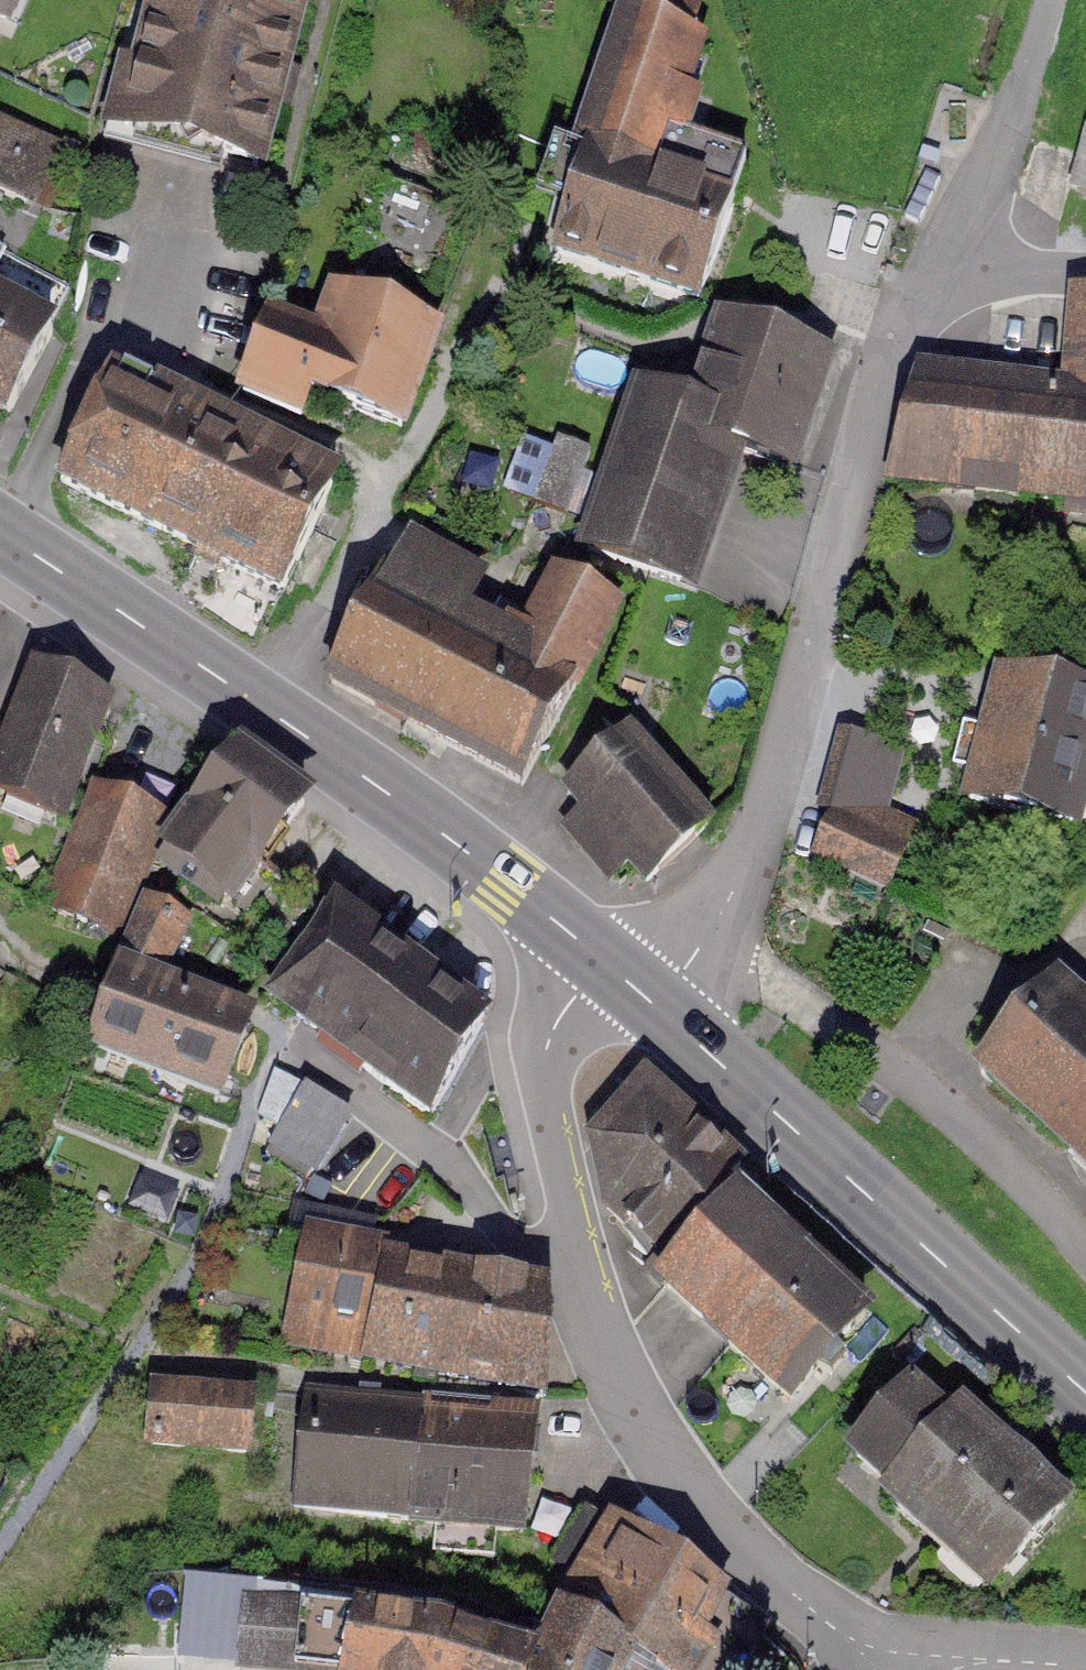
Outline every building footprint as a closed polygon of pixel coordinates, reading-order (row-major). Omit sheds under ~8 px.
[(302,0),(141,0),(108,148),(262,182),(302,0)] [(556,159),(652,189),(695,50),(599,20),(556,159)] [(1,129),(0,130),(0,212),(18,222),(54,158),(1,129)] [(547,268),(681,310),(712,209),(578,167),(547,268)] [(410,423),(448,318),(328,275),(312,319),(264,303),(234,388),(299,411),(308,387),(410,423)] [(50,321),(0,292),(0,410),(50,321)] [(710,318),(680,410),(804,451),(834,358),(710,318)] [(1063,320),(1058,373),(919,361),(908,480),(1085,496),(1085,322),(1063,320)] [(110,383),(61,481),(282,591),(331,492),(297,475),(305,458),(276,444),(267,461),(110,383)] [(631,393),(569,556),(681,598),(743,435),(631,393)] [(563,505),(579,447),(528,433),(512,491),(563,505)] [(520,784),(608,624),(539,586),(507,646),(466,623),(489,582),(406,537),(328,679),(520,784)] [(960,804),(1078,833),(1085,798),(1085,683),(995,661),(960,804)] [(114,699),(30,665),(0,737),(0,791),(65,818),(114,699)] [(621,740),(554,795),(569,813),(558,822),(607,881),(626,864),(642,883),(700,835),(621,740)] [(300,815),(225,760),(144,868),(219,923),(300,815)] [(162,810),(90,781),(38,909),(110,938),(162,810)] [(838,791),(812,860),(895,892),(922,823),(838,791)] [(404,963),(326,902),(251,998),(328,1059),(404,963)] [(481,1024),(404,963),(328,1059),(406,1120),(481,1024)] [(974,1065),(1085,1165),(1085,992),(1060,969),(974,1065)] [(247,1024),(110,974),(80,1055),(217,1105),(247,1024)] [(699,1137),(639,1077),(619,1098),(582,1135),(594,1201),(644,1251),(727,1164),(699,1137)] [(769,1401),(860,1304),(738,1189),(647,1286),(769,1401)] [(278,1339),(542,1391),(552,1281),(389,1248),(391,1237),(301,1220),(278,1339)] [(1062,1513),(911,1379),(832,1468),(983,1602),(1062,1513)] [(260,1453),(264,1387),(156,1380),(152,1446),(260,1453)] [(292,1511),(410,1523),(423,1402),(305,1389),(292,1511)] [(410,1523),(528,1536),(542,1414),(423,1402),(410,1523)] [(603,1534),(555,1618),(647,1669),(695,1669),(731,1607),(603,1534)] [(261,1669),(333,1669),(339,1608),(188,1593),(181,1662),(261,1669)] [(335,1669),(519,1669),(526,1643),(351,1602),(335,1669)] [(563,1631),(541,1669),(632,1669),(563,1631)]
